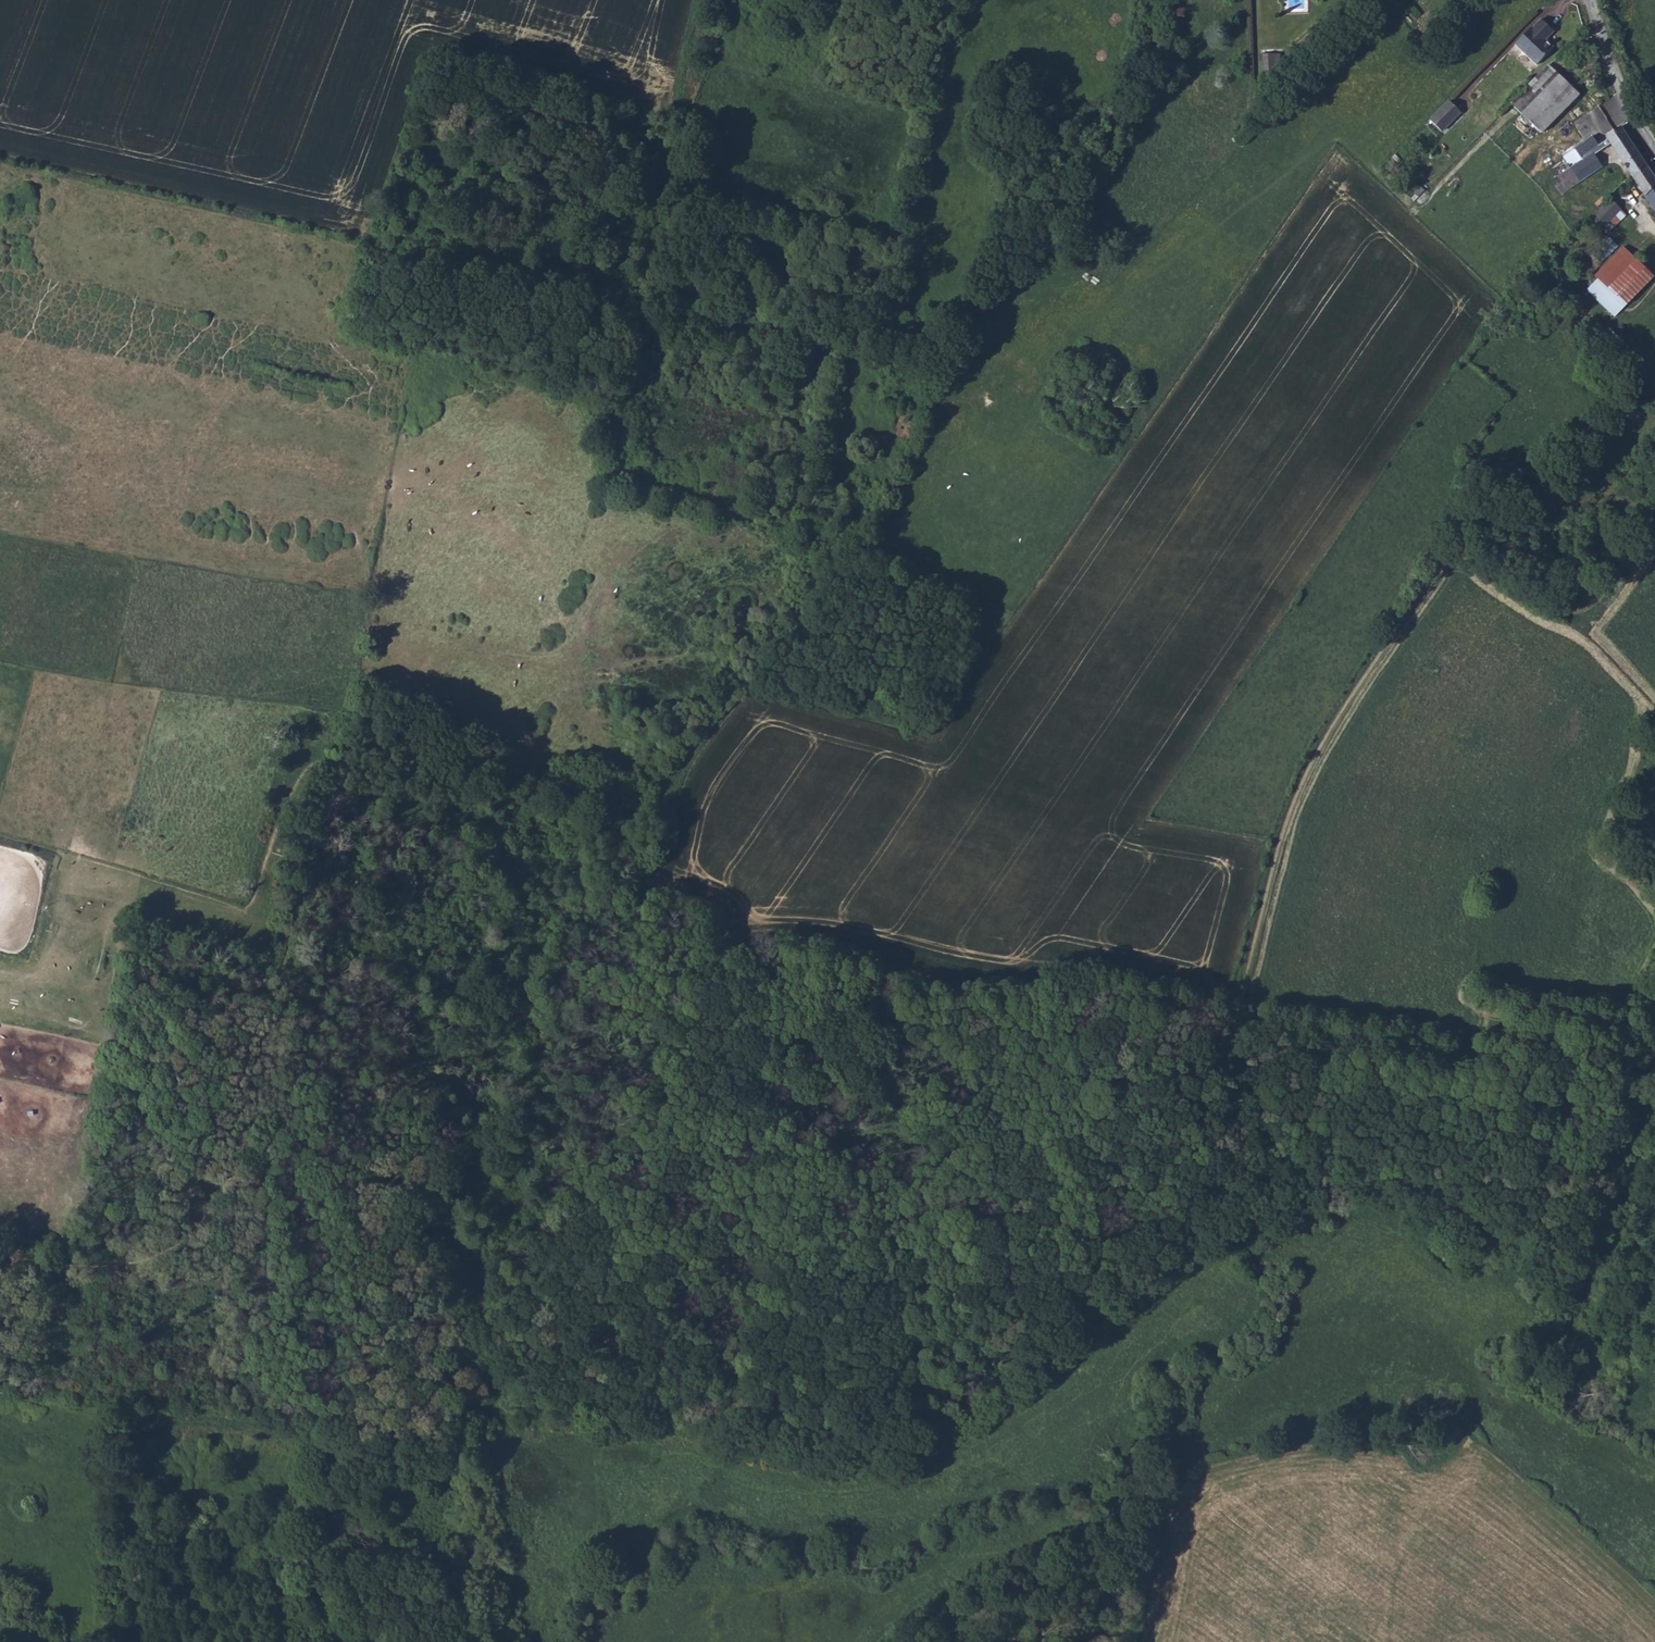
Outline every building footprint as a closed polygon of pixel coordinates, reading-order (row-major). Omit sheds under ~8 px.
[(1544,32),(1532,22),(1525,29),(1522,27),(1506,44),(1529,67),(1545,50),(1536,42),(1544,32)] [(1268,47),(1263,47),(1262,59),(1262,65),(1258,66),(1252,67),(1253,75),(1253,78),(1270,77),(1268,49),(1268,47)] [(1262,59),(1263,47),(1252,47),(1252,67),(1258,66),(1262,65),(1262,59)] [(1568,95),(1539,66),(1500,106),(1530,133),(1568,95)] [(1442,96),(1422,116),(1434,127),(1453,107),(1442,96)] [(1592,135),(1617,174),(1632,160),(1608,124),(1592,135)] [(1556,168),(1571,158),(1564,150),(1550,160),(1556,168)] [(1536,182),(1545,194),(1563,181),(1586,165),(1578,153),(1571,158),(1556,168),(1536,182)] [(1636,157),(1632,160),(1617,174),(1642,215),(1650,211),(1654,217),(1654,199),(1643,179),(1648,176),(1636,157)] [(1586,165),(1563,181),(1573,192),(1595,176),(1586,165)] [(1585,229),(1603,211),(1595,201),(1576,220),(1585,229)] [(1607,233),(1627,215),(1615,202),(1595,220),(1607,233)] [(1653,277),(1621,247),(1583,286),(1615,316),(1653,277)]
